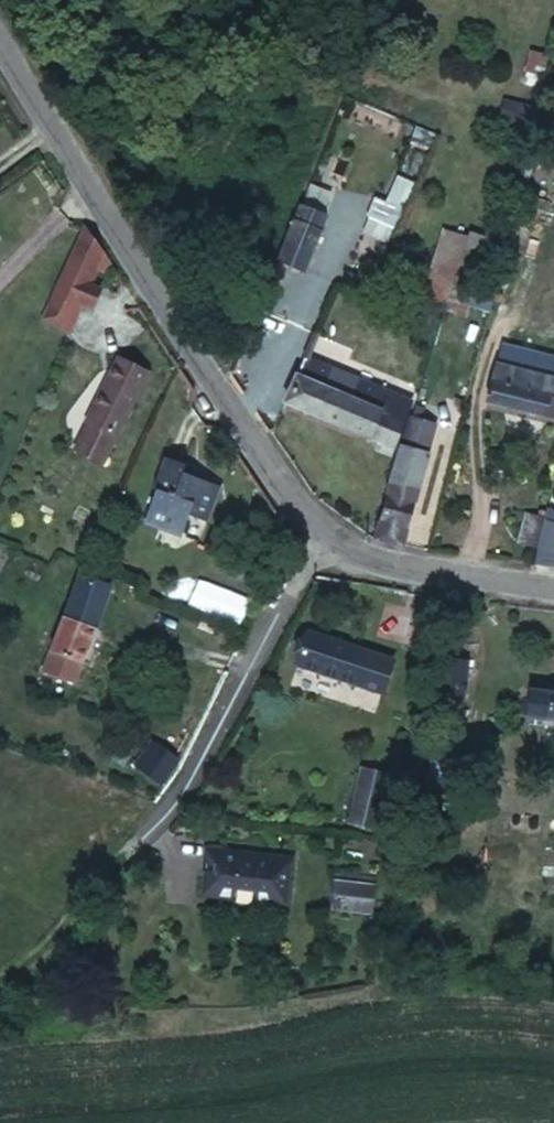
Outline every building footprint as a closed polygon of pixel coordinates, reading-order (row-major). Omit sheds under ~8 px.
[(502,102),(501,124),(528,125),(529,104),(502,102)] [(537,164),(535,182),(553,185),(553,184),(553,166),(537,164)] [(328,188),(303,179),(274,252),(302,262),(328,188)] [(377,197),(368,219),(395,229),(403,207),(377,197)] [(542,211),(517,207),(505,266),(529,271),(542,211)] [(108,264),(82,223),(39,321),(66,334),(79,303),(87,285),(93,271),(102,276),(108,264)] [(439,302),(446,277),(430,273),(423,299),(439,302)] [(87,285),(79,303),(89,308),(97,289),(87,285)] [(346,362),(302,345),(283,391),(394,433),(405,401),(341,377),(346,362)] [(146,362),(110,347),(82,415),(86,416),(118,430),(146,362)] [(494,353),(486,389),(553,403),(553,366),(494,353)] [(434,419),(410,412),(377,535),(406,539),(434,419)] [(106,458),(118,430),(86,416),(74,445),(106,458)] [(186,462),(164,452),(137,511),(177,527),(183,513),(200,521),(216,484),(183,469),(186,462)] [(553,487),(538,556),(553,558),(553,487)] [(543,533),(552,490),(538,488),(536,496),(529,495),(521,529),(543,533)] [(104,585),(75,575),(39,670),(70,681),(104,585)] [(242,625),(250,602),(198,583),(190,606),(242,625)] [(396,649),(310,625),(300,658),(386,682),(396,649)] [(471,655),(452,652),(442,710),(459,713),(471,655)] [(528,688),(525,715),(553,718),(553,691),(528,688)] [(176,757),(146,739),(130,765),(161,783),(176,757)] [(390,766),(363,760),(350,815),(376,821),(390,766)] [(235,845),(200,841),(196,888),(222,890),(228,882),(244,883),(246,893),(278,896),(283,856),(235,851),(235,845)] [(336,880),(334,912),(376,915),(378,883),(336,880)]
